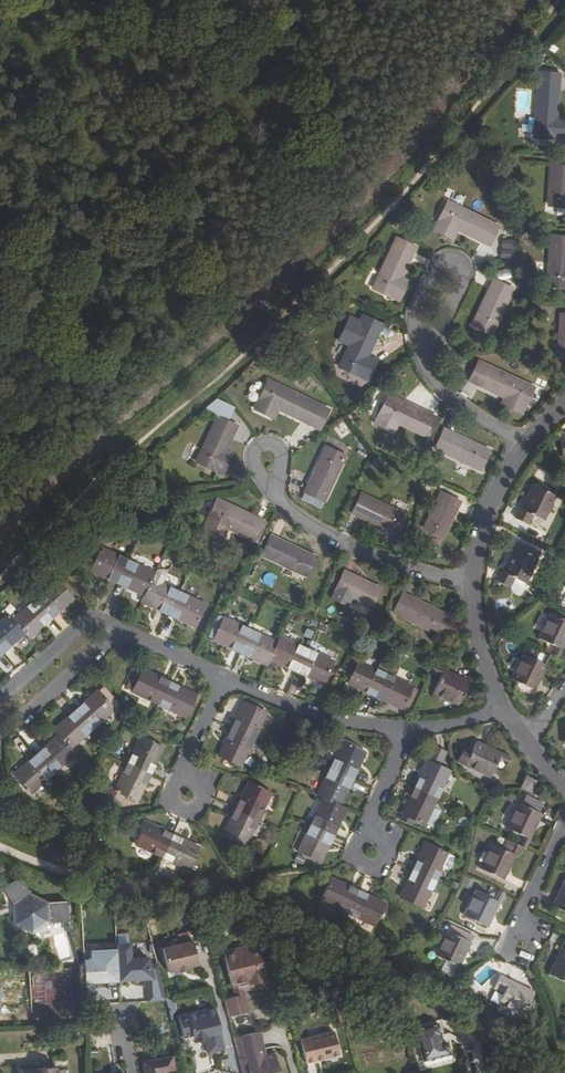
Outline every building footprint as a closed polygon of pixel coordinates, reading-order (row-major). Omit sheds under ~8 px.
[(536,56),(530,64),(536,69),(543,61),(536,56)] [(564,140),(564,123),(557,123),(558,118),(560,81),(538,80),(535,138),(564,140)] [(552,165),(550,205),(564,206),(564,166),(552,165)] [(448,201),(434,229),(449,236),(453,228),(458,230),(490,245),(500,226),(448,201)] [(458,230),(453,228),(449,236),(454,239),(458,230)] [(564,286),(564,237),(552,235),(548,285),(564,286)] [(373,288),(400,301),(407,286),(400,283),(402,278),(417,247),(398,237),(373,288)] [(501,259),(519,259),(520,240),(501,240),(501,259)] [(514,289),(494,280),(472,325),(492,334),(514,289)] [(339,367),(368,380),(375,365),(366,361),(368,356),(383,323),(364,314),(339,367)] [(368,356),(366,361),(375,365),(377,360),(368,356)] [(480,361),(470,381),(506,398),(511,400),(508,407),(522,413),(535,387),(480,361)] [(269,379),(255,408),(270,415),(274,406),(279,408),(312,424),(321,405),(269,379)] [(438,418),(389,395),(380,414),(383,416),(398,423),(429,438),(438,418)] [(211,411),(219,415),(219,416),(227,420),(234,407),(217,399),(211,411)] [(279,408),(274,406),(270,415),(275,417),(279,408)] [(197,461),(223,474),(230,459),(223,456),(226,452),(238,425),(227,420),(219,416),(197,461)] [(398,423),(383,416),(379,425),(393,432),(398,423)] [(343,421),(333,428),(341,439),(350,431),(343,421)] [(490,451),(445,429),(436,448),(481,470),(490,451)] [(346,456),(327,447),(306,492),(325,501),(346,456)] [(536,485),(532,483),(520,508),(523,510),(536,485)] [(557,496),(536,485),(523,510),(520,508),(515,518),(529,525),(534,515),(545,521),(557,496)] [(461,501),(442,492),(425,528),(444,537),(461,501)] [(363,493),(353,513),(378,525),(383,528),(380,534),(394,541),(407,515),(363,493)] [(268,522),(218,499),(201,534),(220,543),(227,527),(258,542),(268,522)] [(317,556),(272,535),(262,555),(307,576),(317,556)] [(514,547),(517,549),(505,574),(501,572),(497,581),(511,587),(515,578),(527,584),(539,559),(538,558),(540,553),(517,542),(514,547)] [(102,547),(92,571),(102,576),(104,571),(111,575),(109,579),(118,583),(129,559),(102,547)] [(514,547),(513,547),(501,572),(505,574),(517,549),(514,547)] [(129,559),(118,583),(128,588),(129,583),(135,586),(134,590),(144,595),(153,578),(156,571),(129,559)] [(381,588),(345,571),(336,590),(372,607),(381,588)] [(144,595),(142,601),(153,607),(155,602),(161,606),(160,610),(168,614),(179,590),(153,578),(144,595)] [(57,580),(35,599),(52,618),(60,611),(57,608),(62,603),(65,607),(74,598),(57,580)] [(179,590),(168,614),(178,618),(179,614),(185,617),(184,621),(195,626),(206,603),(179,590)] [(449,614),(404,592),(394,612),(439,634),(449,614)] [(35,599),(13,619),(26,633),(30,638),(39,630),(36,626),(42,622),(45,625),(52,618),(35,599)] [(65,607),(62,603),(57,608),(60,611),(65,607)] [(537,638),(556,647),(563,650),(564,647),(561,645),(564,636),(564,620),(550,612),(537,638)] [(0,621),(0,647),(5,652),(12,645),(9,642),(14,637),(17,640),(26,633),(13,619),(8,614),(0,621)] [(225,617),(214,640),(226,645),(228,642),(234,644),(232,648),(241,652),(252,630),(225,617)] [(45,625),(42,622),(36,626),(39,630),(45,625)] [(327,627),(319,624),(317,630),(325,633),(327,627)] [(252,630),(241,652),(250,656),(252,652),(258,656),(257,660),(268,665),(271,658),(279,642),(252,630)] [(282,636),(279,642),(271,658),(282,664),(284,660),(290,663),(289,667),(297,671),(308,648),(282,636)] [(17,640),(14,637),(9,642),(12,645),(17,640)] [(563,650),(556,647),(552,656),(553,656),(558,659),(563,650)] [(308,648),(297,671),(307,675),(309,672),(315,675),(313,679),(324,684),(335,661),(308,648)] [(535,690),(536,690),(540,683),(536,681),(543,666),(547,668),(549,666),(541,662),(522,653),(510,678),(517,681),(514,689),(531,697),(535,690)] [(552,656),(546,653),(541,662),(549,666),(553,656),(552,656)] [(343,671),(353,675),(357,666),(347,661),(343,671)] [(366,692),(376,696),(386,673),(377,669),(359,661),(357,666),(353,675),(348,684),(360,690),(362,686),(368,688),(366,692)] [(380,663),(377,669),(386,673),(389,667),(380,663)] [(436,663),(432,670),(442,675),(445,667),(436,663)] [(547,668),(543,666),(536,681),(540,683),(547,668)] [(133,690),(133,692),(159,704),(186,717),(197,695),(186,689),(184,693),(177,690),(179,686),(170,681),(161,677),(159,681),(153,678),(154,674),(144,669),(143,670),(137,667),(127,687),(133,690)] [(398,671),(389,667),(386,673),(395,677),(398,671)] [(458,706),(471,680),(463,676),(461,680),(446,673),(448,669),(445,667),(442,675),(433,694),(458,706)] [(448,669),(446,673),(461,680),(463,676),(448,669)] [(376,696),(402,709),(412,688),(413,686),(395,677),(386,673),(376,696)] [(84,702),(76,709),(93,729),(115,709),(113,707),(118,702),(104,687),(100,691),(98,689),(89,697),(91,701),(86,706),(84,702)] [(412,688),(402,709),(408,711),(417,690),(412,688)] [(232,729),(255,740),(258,733),(268,713),(245,702),(240,713),(243,715),(240,721),(237,719),(232,729)] [(58,735),(71,748),(93,729),(76,709),(68,716),(71,720),(66,724),(63,721),(54,730),(58,735)] [(225,744),(219,755),(242,766),(251,747),(253,742),(255,740),(232,729),(227,737),(231,740),(229,745),(225,744)] [(258,733),(255,740),(262,743),(266,736),(258,733)] [(44,748),(37,754),(53,773),(75,753),(71,748),(58,735),(50,743),(52,746),(47,751),(44,748)] [(125,795),(138,801),(143,790),(140,788),(143,781),(147,783),(151,774),(155,765),(151,763),(155,757),(158,759),(164,748),(141,737),(128,763),(115,790),(107,786),(101,797),(120,806),(125,795)] [(456,762),(490,778),(499,759),(503,752),(500,750),(498,755),(483,747),(485,743),(478,739),(473,748),(465,745),(456,762)] [(285,740),(281,748),(289,752),(294,744),(285,740)] [(343,741),(330,767),(353,779),(357,770),(353,768),(356,761),(361,763),(366,752),(343,741)] [(262,746),(253,742),(251,747),(259,751),(262,746)] [(485,743),(483,747),(498,755),(500,750),(485,743)] [(420,778),(415,786),(438,797),(450,771),(440,765),(447,752),(435,746),(423,771),(427,773),(424,779),(420,778)] [(512,756),(503,752),(499,759),(508,763),(512,756)] [(37,754),(15,774),(32,792),(53,773),(37,754)] [(324,797),(341,805),(346,794),(342,792),(345,785),(349,788),(353,779),(330,767),(317,794),(324,797)] [(535,786),(537,781),(527,776),(522,786),(532,791),(535,786)] [(241,799),(237,807),(259,819),(272,793),(249,781),(244,793),(248,794),(245,801),(241,799)] [(408,802),(400,819),(411,823),(413,818),(425,824),(433,807),(438,797),(415,786),(411,796),(415,798),(412,804),(408,802)] [(535,786),(532,791),(531,793),(538,797),(542,789),(535,786)] [(324,797),(311,824),(334,835),(339,826),(335,824),(338,818),(342,820),(347,809),(341,805),(324,797)] [(518,801),(506,826),(525,836),(531,839),(533,836),(529,834),(536,820),(540,822),(544,814),(518,801)] [(229,823),(224,835),(247,846),(259,819),(237,807),(232,817),(236,819),(233,825),(229,823)] [(441,811),(433,807),(425,824),(433,827),(441,811)] [(540,822),(536,820),(529,834),(533,836),(540,822)] [(189,869),(200,847),(189,841),(187,845),(180,842),(182,838),(174,834),(164,829),(162,833),(156,830),(158,826),(147,821),(136,844),(163,857),(189,869)] [(298,851),(321,862),(326,851),(322,850),(326,842),(330,845),(334,835),(311,824),(298,851)] [(464,850),(471,852),(476,831),(470,830),(468,839),(466,838),(464,850)] [(531,839),(525,836),(520,845),(522,846),(527,849),(531,839)] [(479,868),(505,880),(509,872),(505,870),(512,856),(516,858),(522,846),(520,845),(507,839),(502,849),(491,843),(479,868)] [(418,860),(413,869),(436,880),(449,854),(426,843),(421,854),(424,856),(421,862),(418,860)] [(516,858),(512,856),(505,870),(509,872),(516,858)] [(406,886),(401,896),(423,907),(436,880),(413,869),(409,879),(413,881),(410,888),(406,886)] [(332,877),(321,900),(347,912),(359,890),(350,885),(348,889),(342,886),(343,882),(332,877)] [(13,923),(28,930),(25,890),(18,880),(2,890),(12,904),(13,923)] [(562,883),(555,897),(559,899),(564,888),(564,884),(562,883)] [(559,899),(555,897),(552,905),(564,911),(564,888),(559,899)] [(506,893),(499,889),(494,899),(502,902),(506,893)] [(49,924),(64,923),(67,923),(66,905),(48,906),(30,897),(25,890),(28,930),(33,933),(49,924)] [(359,890),(347,912),(374,926),(386,903),(374,897),(373,901),(366,898),(368,894),(359,890)] [(463,915),(490,928),(494,919),(489,917),(496,902),(501,905),(502,902),(494,899),(476,890),(463,915)] [(501,905),(496,902),(489,917),(494,919),(501,905)] [(456,926),(453,932),(472,942),(475,936),(456,926)] [(447,929),(435,955),(454,963),(461,967),(463,964),(459,962),(466,947),(470,949),(473,942),(472,942),(453,932),(447,929)] [(564,950),(552,975),(564,981),(564,939),(561,948),(564,950)] [(192,941),(162,948),(168,972),(178,970),(179,972),(188,970),(188,968),(198,965),(192,941)] [(86,984),(145,981),(146,1001),(158,1000),(156,954),(133,956),(132,942),(117,943),(117,947),(91,949),(92,958),(85,959),(86,984)] [(239,990),(241,986),(247,985),(252,987),(263,985),(265,981),(258,951),(247,953),(245,947),(232,950),(233,953),(222,955),(229,985),(233,985),(234,991),(239,990)] [(470,949),(466,947),(459,962),(463,964),(470,949)] [(564,950),(561,948),(548,973),(552,975),(564,950)] [(461,967),(454,963),(450,973),(457,977),(461,967)] [(497,1004),(523,1016),(534,995),(508,982),(510,978),(501,974),(494,988),(504,992),(497,1004)] [(510,978),(508,982),(534,995),(536,991),(510,978)] [(116,985),(102,987),(104,1003),(118,1002),(116,985)] [(239,990),(234,991),(235,998),(244,996),(241,986),(239,990)] [(224,1001),(228,1018),(248,1013),(244,996),(235,998),(224,1001)] [(225,1049),(215,1009),(178,1018),(183,1038),(192,1036),(197,1034),(199,1041),(204,1040),(207,1054),(225,1049)] [(440,1037),(437,1025),(414,1031),(422,1062),(449,1056),(446,1044),(440,1045),(439,1037),(440,1037)] [(244,1055),(261,1051),(257,1034),(240,1038),(244,1055)] [(309,1040),(315,1063),(339,1057),(333,1034),(309,1040)] [(261,1051),(244,1055),(246,1059),(246,1063),(263,1059),(261,1051)] [(274,1057),(263,1059),(246,1063),(246,1059),(239,1061),(242,1072),(278,1072),(274,1057)] [(160,1072),(173,1070),(171,1058),(144,1062),(146,1072),(160,1072)]
